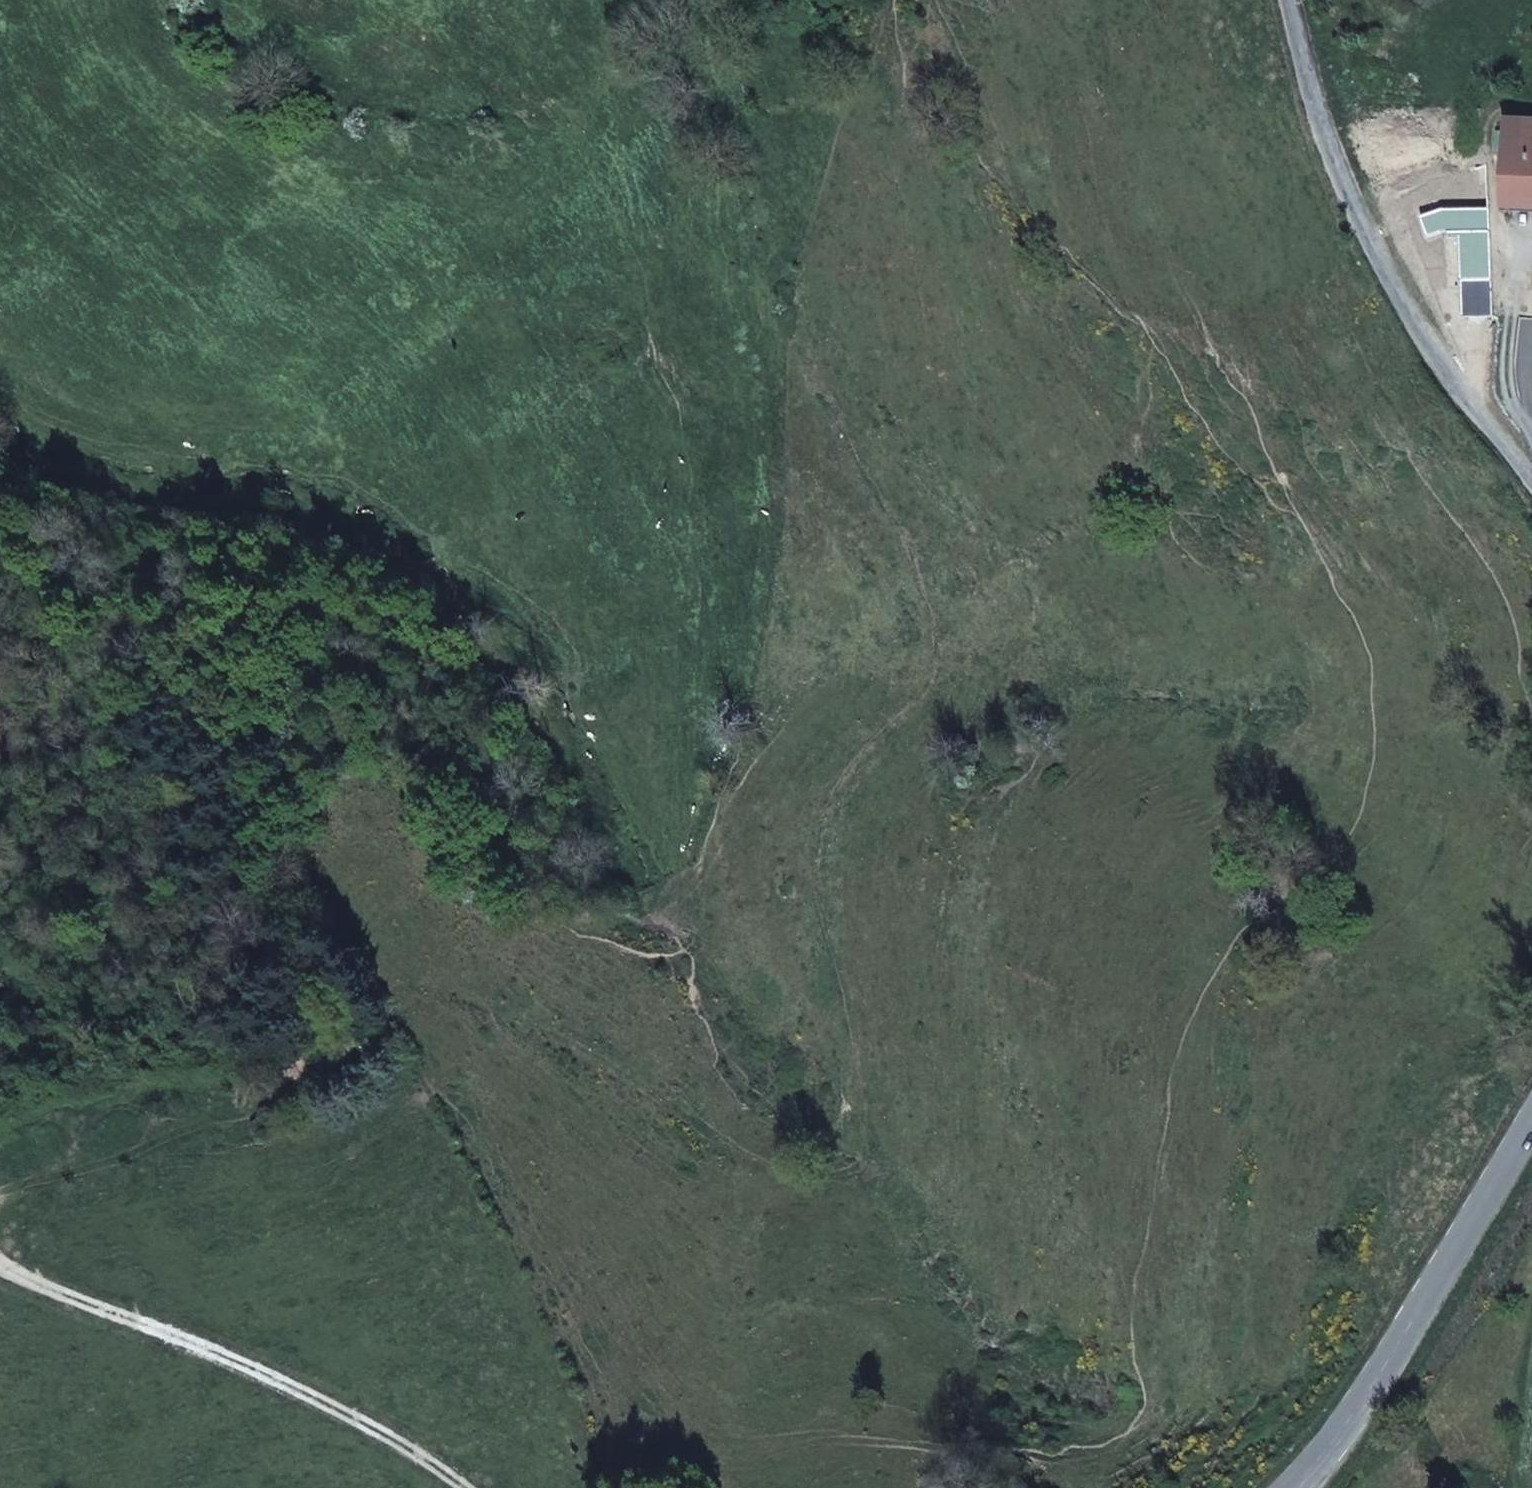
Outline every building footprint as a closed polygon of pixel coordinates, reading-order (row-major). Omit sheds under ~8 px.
[(1511,202),(1513,120),(1505,120),(1503,202),(1511,202)] [(1513,120),(1511,202),(1531,203),(1531,121),(1513,120)] [(1511,202),(1503,202),(1503,211),(1531,212),(1531,203),(1511,202)]
